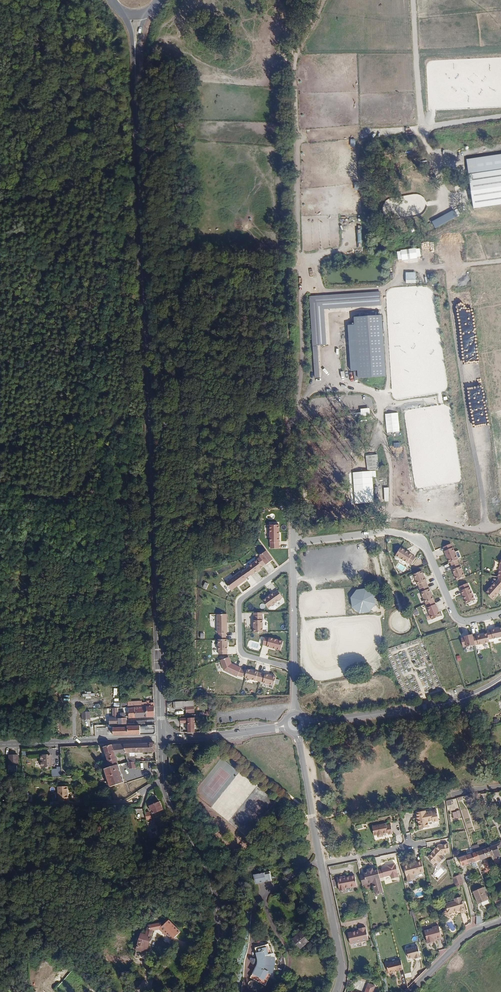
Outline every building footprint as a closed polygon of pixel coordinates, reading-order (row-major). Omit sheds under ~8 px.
[(467,159),(474,209),(500,205),(500,154),(467,159)] [(40,213),(27,210),(26,228),(38,229),(40,213)] [(457,216),(453,210),(432,222),(436,229),(457,216)] [(401,250),(401,252),(397,252),(398,260),(402,259),(402,260),(417,259),(417,257),(421,257),(420,249),(416,249),(415,248),(401,250)] [(416,273),(406,273),(406,283),(416,283),(416,273)] [(320,346),(326,345),(324,309),(381,305),(380,292),(310,297),(313,346),(320,346)] [(357,371),(358,378),(385,377),(381,315),(354,318),(354,325),(348,326),(350,371),(357,371)] [(320,346),(313,346),(315,378),(322,378),(320,346)] [(398,415),(386,416),(387,431),(399,430),(398,415)] [(377,454),(365,456),(367,470),(378,469),(377,454)] [(367,470),(349,472),(351,505),(374,503),(372,477),(376,477),(376,470),(367,470)] [(275,528),(266,528),(266,545),(267,545),(267,551),(275,552),(275,546),(275,528)] [(441,552),(446,564),(447,564),(454,561),(455,561),(450,549),(449,549),(448,545),(440,548),(442,552),(441,552)] [(397,549),(392,557),(404,564),(408,566),(412,559),(409,557),(409,556),(397,549)] [(255,563),(259,569),(262,567),(263,568),(270,563),(263,554),(256,559),(257,560),(254,562),(255,563)] [(246,570),(243,572),(247,578),(248,579),(251,576),(251,577),(260,570),(259,569),(255,563),(246,570)] [(455,565),(449,567),(450,571),(449,571),(454,582),(462,578),(458,568),(457,568),(455,565)] [(243,572),(238,576),(242,582),(247,578),(243,572)] [(419,573),(410,576),(415,587),(415,586),(417,590),(424,586),(423,583),(419,573)] [(222,586),(228,594),(243,583),(242,582),(238,576),(237,575),(222,586)] [(495,580),(492,584),(492,583),(482,594),(489,601),(499,590),(498,589),(500,586),(495,580)] [(457,588),(458,592),(464,605),(472,601),(467,588),(466,588),(464,584),(457,588)] [(424,586),(417,590),(423,605),(431,602),(426,590),(424,586)] [(366,588),(357,589),(350,597),(352,609),(361,613),(371,612),(376,605),(375,593),(366,588)] [(271,596),(259,604),(265,611),(276,603),(279,600),(274,593),(271,596)] [(431,602),(423,605),(425,609),(425,610),(430,622),(438,618),(433,606),(431,602)] [(214,618),(215,637),(216,637),(223,636),(224,636),(224,618),(214,618)] [(251,624),(251,636),(260,636),(260,623),(259,623),(259,619),(251,619),(251,624)] [(484,632),(485,634),(486,640),(490,639),(490,640),(500,637),(500,631),(500,628),(488,631),(484,632)] [(474,637),(470,638),(472,646),(476,646),(487,643),(486,640),(485,634),(474,637)] [(464,647),(465,649),(472,647),(472,646),(470,638),(470,636),(462,638),(462,639),(459,640),(461,648),(464,647)] [(266,642),(262,640),(260,648),(264,649),(264,650),(278,653),(280,645),(266,641),(266,642)] [(216,654),(216,658),(224,658),(224,654),(225,654),(224,643),(223,643),(216,643),(215,643),(216,654)] [(226,660),(217,663),(221,674),(234,680),(235,679),(240,680),(242,674),(238,672),(238,671),(229,667),(226,660)] [(244,672),(242,681),(253,684),(257,684),(259,676),(255,675),(244,672)] [(262,677),(259,676),(257,684),(260,685),(260,686),(271,689),(273,680),(263,677),(262,677)] [(153,714),(153,700),(148,700),(148,701),(144,701),(144,703),(145,703),(145,704),(145,714),(153,714)] [(193,712),(193,700),(173,700),(173,705),(185,705),(185,708),(185,712),(193,712)] [(145,714),(145,704),(140,703),(138,703),(138,706),(133,706),(133,714),(145,714)] [(115,710),(115,706),(112,706),(112,713),(107,713),(107,721),(115,721),(115,710)] [(115,710),(115,721),(124,721),(124,714),(122,714),(122,712),(122,710),(115,710)] [(186,731),(192,732),(193,717),(178,718),(178,722),(186,722),(186,731)] [(154,732),(154,722),(145,723),(145,726),(138,726),(138,722),(118,723),(118,724),(111,724),(111,732),(154,732)] [(122,763),(131,762),(130,753),(150,752),(150,742),(118,744),(119,753),(119,758),(122,761),(122,763)] [(119,753),(118,744),(106,744),(97,749),(100,757),(104,767),(113,765),(110,753),(119,753)] [(9,755),(8,764),(18,764),(18,755),(9,755)] [(51,766),(51,755),(41,755),(41,767),(51,766)] [(119,768),(118,763),(113,765),(104,767),(98,769),(105,788),(119,782),(115,769),(119,768)] [(67,786),(58,787),(58,799),(68,798),(67,786)] [(153,814),(163,810),(160,802),(150,806),(153,814)] [(439,819),(437,809),(432,810),(431,809),(426,810),(425,809),(417,811),(420,826),(429,824),(428,820),(434,819),(434,821),(439,819)] [(462,816),(460,810),(452,812),(454,819),(462,816)] [(385,827),(384,825),(373,828),(375,837),(378,837),(379,839),(384,838),(384,835),(389,834),(389,835),(394,834),(392,826),(387,827),(385,827)] [(490,849),(496,847),(498,853),(500,852),(500,843),(489,847),(490,849)] [(448,845),(441,846),(438,847),(434,851),(435,852),(433,854),(433,853),(428,859),(434,865),(437,862),(440,865),(445,859),(442,857),(443,856),(449,854),(448,845)] [(479,846),(472,849),(474,855),(477,854),(482,852),(484,851),(483,848),(480,850),(479,846)] [(490,849),(493,860),(500,858),(498,853),(496,847),(490,849)] [(493,860),(490,849),(484,851),(482,852),(485,859),(490,858),(491,861),(493,860)] [(485,859),(482,852),(477,854),(480,861),(482,860),(483,863),(486,862),(485,859)] [(475,863),(472,855),(457,861),(459,869),(470,865),(475,863)] [(399,877),(396,864),(395,865),(395,863),(387,865),(387,866),(378,869),(381,881),(384,880),(385,884),(393,882),(392,879),(399,877)] [(415,881),(414,876),(425,873),(422,863),(415,864),(415,865),(404,868),(406,878),(408,883),(415,881)] [(371,886),(375,898),(383,896),(377,873),(372,874),(372,871),(367,873),(367,875),(363,876),(363,878),(359,879),(361,888),(371,886)] [(272,884),(270,874),(254,878),(256,887),(272,884)] [(354,876),(347,878),(336,880),(339,893),(345,892),(344,891),(356,888),(354,876)] [(463,887),(460,878),(453,881),(457,890),(463,887)] [(477,905),(487,901),(482,889),(472,892),(477,905)] [(463,907),(461,900),(454,902),(454,904),(445,906),(446,911),(443,916),(449,920),(452,915),(460,913),(461,915),(465,914),(463,907)] [(163,921),(159,926),(163,930),(165,928),(173,935),(180,926),(168,916),(163,921)] [(148,951),(153,928),(149,924),(148,923),(145,932),(140,932),(137,949),(148,951)] [(432,931),(432,932),(424,934),(425,940),(427,947),(434,945),(433,943),(440,941),(438,930),(432,931)] [(368,944),(365,931),(358,932),(358,934),(347,936),(350,948),(368,944)] [(307,944),(300,938),(294,944),(300,950),(307,944)] [(419,960),(416,949),(405,952),(407,961),(410,960),(413,960),(413,961),(419,960)] [(260,964),(260,967),(268,969),(276,970),(276,961),(273,961),(270,950),(257,953),(260,964)] [(401,972),(399,962),(385,966),(387,975),(393,973),(392,973),(395,972),(395,973),(401,972)] [(268,969),(260,967),(260,970),(254,981),(266,988),(271,978),(274,979),(276,970),(268,969)]
